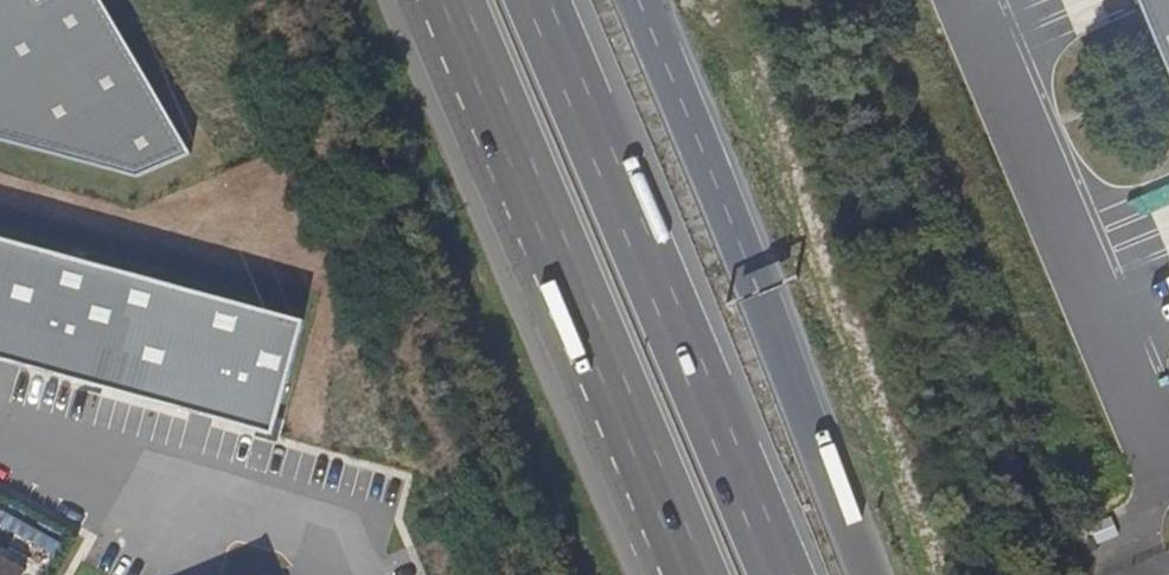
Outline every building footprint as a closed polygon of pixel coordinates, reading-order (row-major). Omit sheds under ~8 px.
[(138,178),(192,154),(94,0),(0,0),(0,145),(138,178)] [(1168,73),(1168,0),(1138,0),(1168,73)] [(271,434),(302,322),(0,238),(0,361),(271,434)] [(0,557),(0,574),(28,574),(29,573),(0,557)]
